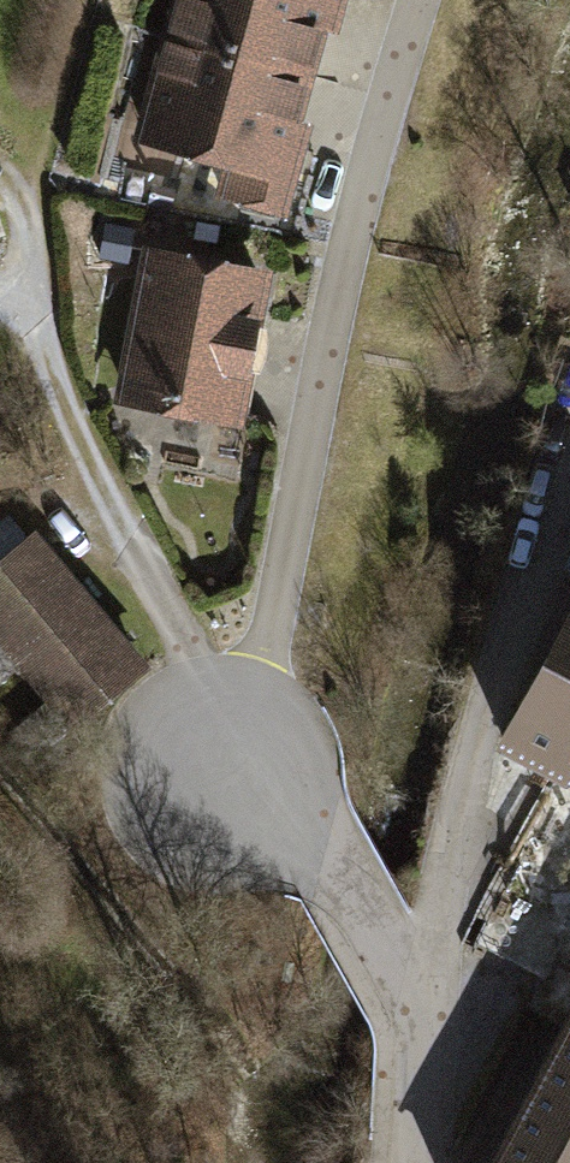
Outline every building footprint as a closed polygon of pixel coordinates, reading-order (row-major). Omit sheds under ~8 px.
[(163,32),(313,73),(324,34),(338,38),(349,0),(172,0),(163,32)] [(313,73),(163,32),(133,142),(195,158),(185,193),(288,221),(327,77),(313,73)] [(270,274),(143,249),(112,408),(238,432),(270,274)] [(0,564),(0,652),(70,737),(149,673),(35,535),(0,564)] [(496,755),(569,791),(569,614),(496,755)] [(492,1162),(569,1162),(569,1010),(492,1162)]
